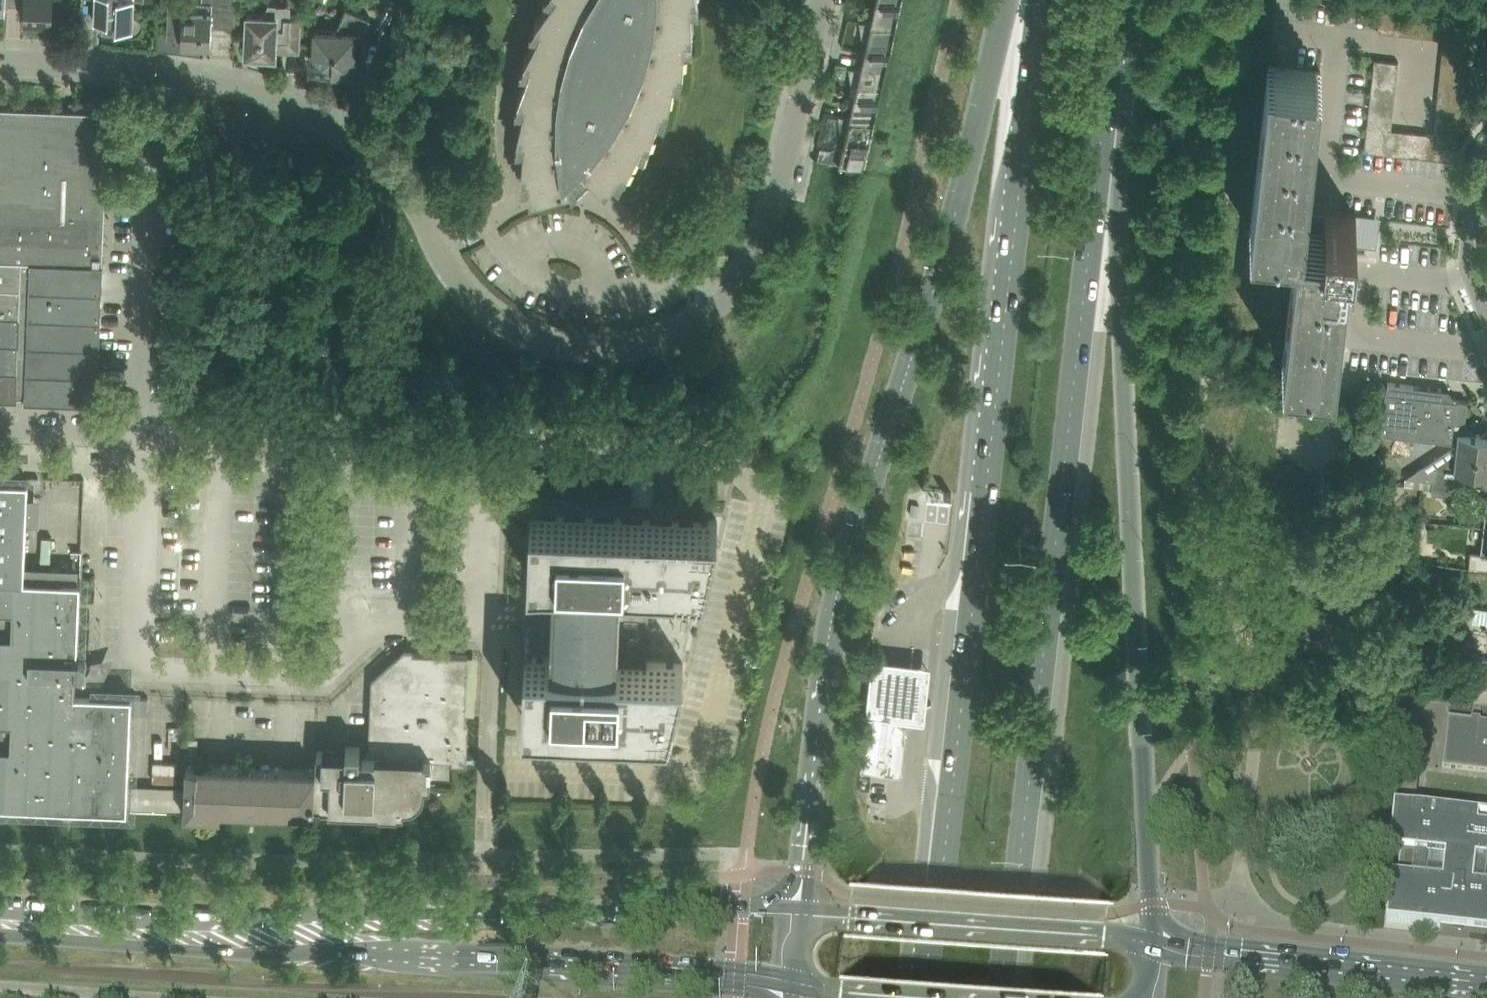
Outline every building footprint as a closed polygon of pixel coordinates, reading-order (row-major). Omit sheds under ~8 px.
[(24,20),(53,21),(54,0),(25,0),(24,20)] [(94,21),(108,21),(107,31),(118,31),(118,28),(134,28),(135,0),(95,0),(94,21)] [(169,37),(183,38),(183,43),(212,44),(212,25),(212,24),(213,1),(192,0),(182,0),(182,1),(171,0),(169,37)] [(536,19),(537,20),(538,19),(543,22),(525,57),(526,58),(527,57),(533,59),(519,95),(520,96),(521,95),(527,96),(518,134),(520,134),(526,134),(522,173),(524,173),(524,172),(530,171),(531,195),(568,186),(567,179),(593,173),(597,177),(607,187),(620,167),(625,171),(626,172),(643,138),(648,141),(649,141),(662,105),(667,107),(669,108),(676,69),(682,71),(684,71),(686,33),(692,34),(694,34),(691,0),(550,0),(536,19)] [(872,22),(872,23),(897,29),(903,0),(877,0),(872,22)] [(284,48),(301,49),(303,16),(291,16),(291,4),(287,4),(287,3),(278,3),(278,4),(270,3),(265,15),(248,14),(247,53),(251,53),(251,57),(267,58),(267,54),(276,54),(277,46),(284,46),(284,48)] [(311,52),(311,55),(310,75),(333,75),(333,72),(355,73),(356,52),(372,17),(347,6),(336,30),(316,29),(315,52),(311,52)] [(1379,30),(1390,32),(1393,8),(1382,6),(1379,30)] [(1390,32),(1401,33),(1404,9),(1393,8),(1390,32)] [(1401,33),(1412,34),(1415,10),(1404,9),(1401,33)] [(1412,34),(1424,35),(1426,11),(1415,10),(1412,34)] [(1435,37),(1446,38),(1452,39),(1454,15),(1438,13),(1435,37)] [(1446,38),(1444,53),(1468,55),(1472,17),(1454,15),(1452,39),(1446,38)] [(869,37),(862,69),(861,70),(886,75),(897,29),(872,23),(872,22),(862,20),(862,21),(864,36),(869,37)] [(1444,53),(1443,64),(1467,66),(1468,55),(1444,53)] [(1376,58),(1374,70),(1399,72),(1400,61),(1376,58)] [(1268,76),(1251,230),(1298,235),(1284,362),(1327,367),(1335,368),(1338,346),(1347,261),(1347,259),(1350,239),(1354,240),(1367,241),(1368,231),(1373,231),(1375,218),(1305,210),(1308,188),(1321,70),(1286,66),(1277,65),(1269,64),(1268,76)] [(1443,64),(1441,74),(1465,77),(1467,66),(1443,64)] [(858,84),(851,115),(851,116),(876,122),(886,75),(861,70),(862,69),(851,67),(851,68),(853,83),(858,84)] [(1374,70),(1373,81),(1397,84),(1399,72),(1374,70)] [(1441,74),(1440,86),(1464,89),(1465,77),(1441,74)] [(1373,81),(1372,92),(1396,95),(1397,84),(1373,81)] [(1440,86),(1439,98),(1463,101),(1464,89),(1440,86)] [(1372,92),(1371,103),(1395,106),(1396,95),(1372,92)] [(1439,98),(1437,110),(1461,113),(1463,101),(1439,98)] [(1371,103),(1369,114),(1394,117),(1395,106),(1371,103)] [(27,260),(104,263),(107,186),(110,109),(0,105),(0,259),(27,260)] [(1437,110),(1436,122),(1460,125),(1461,113),(1437,110)] [(851,116),(851,115),(840,113),(840,115),(842,130),(847,131),(840,165),(864,170),(876,122),(851,116)] [(1365,150),(1381,151),(1384,128),(1392,129),(1394,117),(1369,114),(1365,150)] [(1443,135),(1440,158),(1456,160),(1460,125),(1436,122),(1435,134),(1443,135)] [(1381,151),(1400,154),(1403,132),(1392,131),(1392,129),(1384,128),(1381,151)] [(1400,154),(1411,155),(1414,133),(1403,132),(1400,154)] [(1422,156),(1425,134),(1414,133),(1411,155),(1422,156)] [(1422,156),(1440,158),(1443,135),(1435,134),(1434,136),(1425,134),(1422,156)] [(26,288),(27,260),(0,259),(0,287),(26,288)] [(27,260),(26,288),(103,291),(104,270),(104,263),(27,260)] [(25,316),(26,288),(0,287),(0,315),(25,316)] [(26,288),(25,316),(102,319),(103,291),(26,288)] [(24,344),(25,316),(0,315),(0,343),(24,344)] [(101,346),(102,319),(25,316),(24,344),(101,346)] [(23,372),(24,344),(0,343),(0,371),(23,372)] [(24,344),(23,372),(100,375),(101,347),(24,344)] [(18,399),(19,396),(22,396),(23,372),(0,371),(0,399),(18,399)] [(23,372),(22,396),(25,396),(25,400),(99,403),(99,389),(100,375),(23,372)] [(1382,433),(1458,441),(1459,441),(1460,430),(1465,431),(1468,400),(1450,398),(1441,387),(1389,381),(1388,391),(1387,391),(1382,433)] [(1428,478),(1434,479),(1460,481),(1486,484),(1486,433),(1465,431),(1460,430),(1459,441),(1458,441),(1457,452),(1429,470),(1428,478)] [(633,462),(631,501),(655,502),(656,463),(633,462)] [(129,783),(133,693),(99,692),(84,668),(85,667),(86,666),(87,665),(87,664),(88,663),(88,662),(88,660),(88,659),(87,658),(87,657),(86,656),(85,655),(83,654),(81,653),(80,653),(79,653),(82,579),(25,578),(29,479),(0,478),(0,803),(64,805),(65,806),(65,807),(66,808),(66,809),(67,810),(68,810),(71,811),(72,811),(73,811),(74,810),(75,809),(76,809),(77,808),(77,807),(77,806),(128,808),(129,783)] [(1459,495),(1460,481),(1434,479),(1433,492),(1441,493),(1459,495)] [(44,520),(46,497),(36,497),(35,520),(44,520)] [(524,708),(523,716),(526,716),(531,716),(530,730),(666,736),(673,708),(719,519),(702,518),(701,518),(677,517),(677,503),(676,503),(655,502),(631,501),(540,497),(539,512),(534,512),(531,511),(529,572),(531,572),(530,601),(529,626),(528,655),(526,655),(524,708)] [(1470,563),(1486,565),(1486,524),(1483,551),(1472,550),(1470,563)] [(1470,563),(1469,576),(1486,578),(1486,565),(1470,563)] [(318,750),(317,767),(316,803),(322,803),(322,805),(399,808),(399,806),(405,807),(405,801),(407,801),(409,801),(413,800),(414,800),(418,798),(419,797),(422,794),(423,793),(424,791),(425,789),(425,788),(426,786),(426,784),(426,782),(426,781),(426,779),(432,779),(432,757),(465,758),(469,653),(407,651),(376,679),(373,752),(361,751),(361,746),(347,745),(347,748),(324,748),(324,750),(318,750)] [(871,657),(865,713),(867,713),(897,717),(923,719),(929,663),(871,657)] [(862,767),(902,772),(906,733),(906,732),(906,728),(897,717),(867,713),(862,767)] [(1448,717),(1442,767),(1486,772),(1486,722),(1448,717)] [(186,785),(185,810),(222,811),(222,804),(315,807),(316,803),(317,767),(187,762),(186,785)] [(1395,802),(1415,805),(1419,769),(1399,767),(1395,802)] [(128,808),(185,810),(186,785),(129,783),(128,808)] [(1399,808),(1394,851),(1400,851),(1397,876),(1391,876),(1385,922),(1486,934),(1486,829),(1476,828),(1477,817),(1399,808)]
